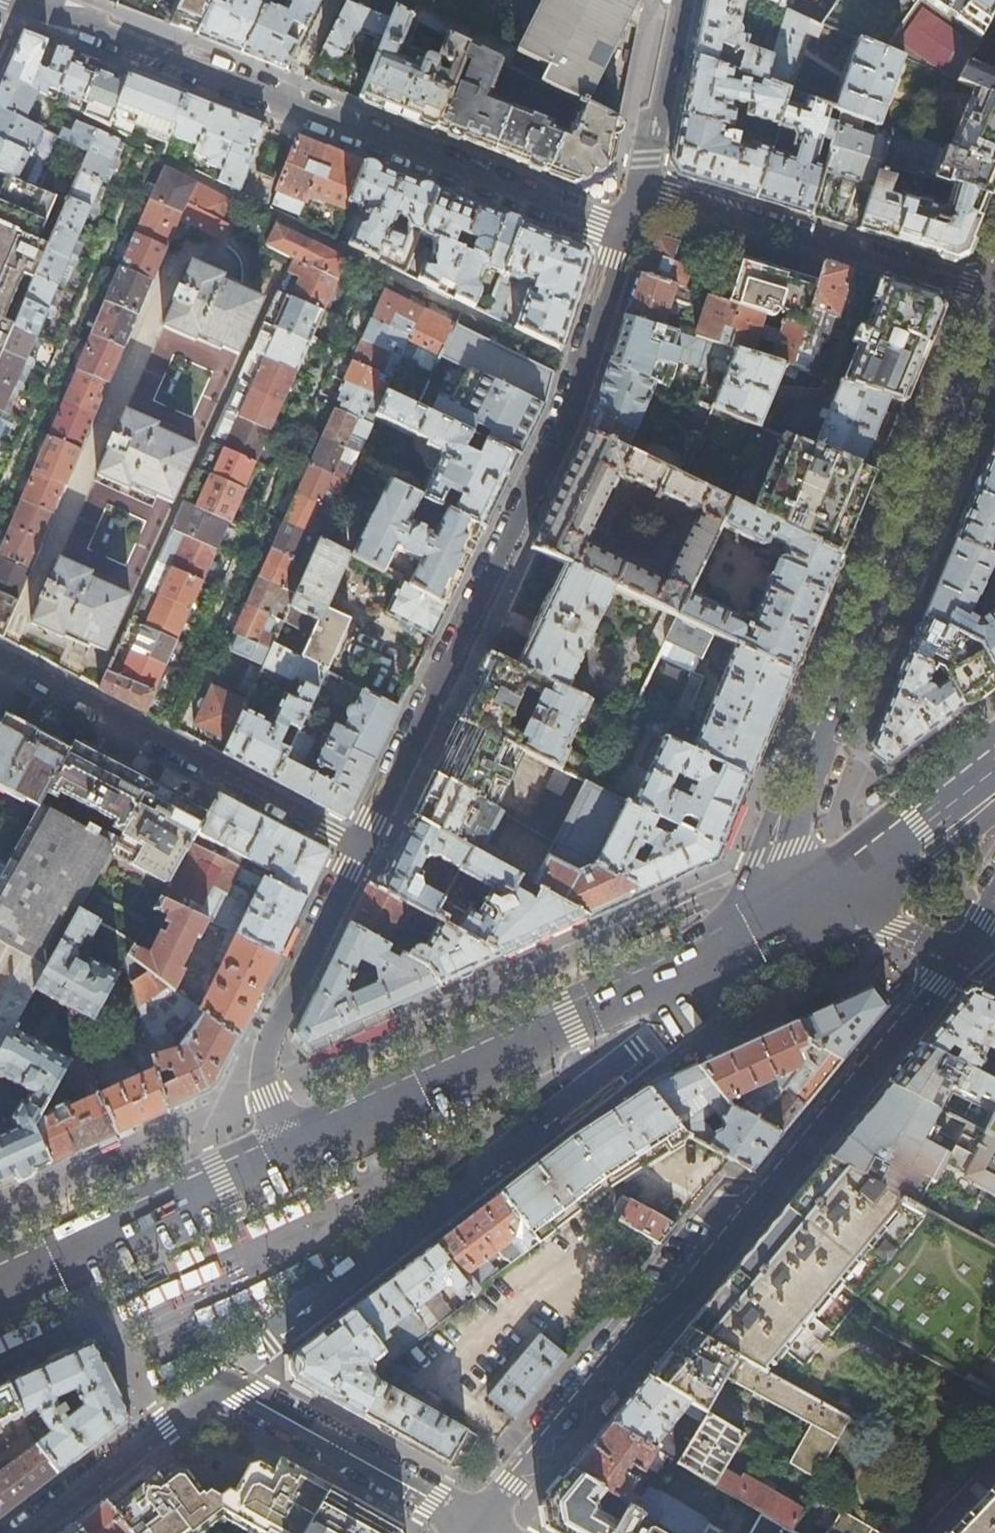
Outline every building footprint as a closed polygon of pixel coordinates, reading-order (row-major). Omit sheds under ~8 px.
[(222,6),(212,1),(211,3),(197,35),(217,43),(242,52),(264,4),(255,0),(225,0),(222,6)] [(242,52),(259,59),(286,70),(300,39),(286,32),(289,26),(304,32),(319,0),(285,0),(279,12),(264,4),(242,52)] [(381,42),(389,22),(365,12),(371,0),(348,0),(325,45),(325,49),(325,54),(329,57),(334,59),(338,56),(339,52),(341,52),(345,50),(351,37),(358,32),(381,42)] [(643,0),(542,0),(517,51),(509,68),(578,101),(585,105),(634,9),(640,12),(643,0)] [(700,16),(692,57),(745,77),(760,83),(764,84),(772,59),(738,45),(743,33),(743,30),(739,27),(744,0),(704,0),(700,16)] [(761,0),(776,7),(787,11),(819,25),(833,5),(821,0),(762,0),(761,0)] [(884,52),(904,60),(955,82),(965,62),(993,10),(994,6),(994,0),(919,0),(884,52)] [(418,2),(410,19),(418,23),(445,36),(468,47),(502,64),(509,68),(517,51),(418,2)] [(775,50),(787,11),(776,7),(764,45),(775,50)] [(389,22),(381,42),(368,76),(360,99),(399,114),(437,129),(449,97),(463,61),(468,47),(445,36),(436,58),(437,59),(436,62),(425,57),(426,54),(408,47),(418,23),(410,19),(393,10),(389,22)] [(823,26),(819,25),(787,11),(775,50),(772,59),(764,84),(784,92),(803,32),(818,38),(823,26)] [(36,67),(40,58),(46,41),(37,37),(23,32),(1,84),(0,86),(0,109),(30,124),(39,104),(33,101),(38,90),(29,85),(36,67)] [(904,60),(884,52),(858,41),(832,109),(833,110),(879,126),(904,60)] [(58,89),(69,61),(72,51),(62,47),(55,45),(49,62),(50,62),(47,70),(36,67),(29,85),(38,90),(54,99),(58,89)] [(468,47),(463,61),(469,63),(460,85),(461,88),(458,90),(454,99),(449,97),(437,129),(463,139),(494,151),(510,107),(489,99),(502,64),(468,47)] [(79,65),(69,61),(58,89),(54,99),(79,111),(84,100),(99,62),(89,57),(86,67),(79,65)] [(745,77),(692,57),(686,86),(680,117),(726,126),(732,127),(735,115),(733,108),(730,108),(731,102),(739,103),(741,115),(779,125),(786,105),(789,94),(784,92),(764,84),(760,83),(758,92),(728,85),(730,78),(744,81),(745,77)] [(47,70),(50,62),(49,62),(40,58),(36,67),(47,70)] [(112,77),(106,75),(109,65),(99,62),(84,100),(79,111),(109,127),(126,82),(112,77)] [(992,73),(965,62),(955,82),(973,90),(994,99),(994,65),(992,73)] [(344,92),(360,99),(368,76),(353,70),(344,92)] [(126,82),(109,127),(131,138),(136,124),(149,128),(147,133),(167,141),(169,136),(186,95),(143,78),(129,73),(126,82)] [(973,90),(949,150),(994,165),(994,99),(973,90)] [(221,171),(217,181),(238,191),(265,124),(186,95),(169,136),(197,147),(194,155),(207,161),(206,164),(221,171)] [(828,124),(833,110),(832,109),(807,100),(804,112),(786,105),(779,125),(778,128),(792,133),(794,138),(791,148),(799,150),(796,160),(770,152),(755,198),(780,206),(810,215),(824,171),(825,167),(817,165),(824,142),(832,144),(837,126),(828,124)] [(618,121),(585,105),(578,101),(576,105),(580,107),(573,127),(565,132),(565,134),(563,134),(550,172),(575,182),(610,162),(613,145),(618,121)] [(552,124),(510,107),(494,151),(515,159),(550,172),(563,134),(551,129),(552,124)] [(0,109),(0,141),(28,153),(46,161),(48,162),(62,169),(67,159),(53,150),(35,142),(41,130),(39,129),(30,124),(0,109)] [(48,110),(39,129),(41,130),(45,132),(54,112),(48,110)] [(63,128),(67,118),(54,112),(45,132),(58,139),(63,128)] [(726,126),(680,117),(675,139),(671,161),(678,174),(717,186),(755,198),(770,152),(751,146),(749,150),(735,145),(736,141),(730,139),(728,144),(723,143),(726,126)] [(58,139),(87,153),(97,131),(76,121),(71,132),(63,128),(58,139)] [(839,123),(837,126),(832,144),(825,167),(824,171),(853,180),(874,187),(882,163),(890,139),(839,123)] [(97,131),(87,153),(117,166),(119,162),(118,159),(111,156),(113,150),(117,140),(97,131)] [(890,139),(882,163),(900,169),(931,180),(940,184),(954,188),(972,195),(973,193),(988,198),(993,184),(994,180),(994,165),(949,150),(893,131),(890,139)] [(162,154),(217,181),(221,171),(206,164),(207,161),(194,155),(197,147),(169,136),(167,141),(162,154)] [(307,194),(325,149),(311,144),(297,138),(272,203),(299,212),(307,194)] [(28,153),(0,141),(0,173),(8,176),(17,180),(28,153)] [(347,158),(325,149),(307,194),(344,208),(347,203),(363,164),(347,158)] [(34,188),(46,161),(28,153),(17,180),(34,188)] [(82,164),(78,174),(100,182),(103,176),(106,167),(113,170),(116,168),(117,166),(87,153),(82,164)] [(78,174),(82,164),(74,160),(69,173),(77,177),(78,174)] [(900,169),(882,163),(874,187),(859,230),(913,247),(952,258),(965,252),(976,225),(988,198),(973,193),(972,195),(954,188),(946,211),(942,213),(933,211),(931,206),(912,200),(908,203),(892,198),(900,169)] [(401,179),(363,164),(347,203),(358,207),(363,206),(365,209),(366,210),(362,219),(356,221),(347,246),(377,261),(382,248),(400,255),(410,228),(421,232),(436,193),(401,179)] [(158,179),(156,185),(147,181),(142,194),(150,197),(150,199),(182,213),(195,183),(163,167),(158,179)] [(78,174),(77,177),(68,199),(97,211),(98,210),(97,206),(91,204),(93,197),(100,182),(78,174)] [(8,176),(0,194),(0,356),(1,353),(12,327),(13,325),(4,321),(23,277),(33,281),(34,277),(46,250),(47,247),(38,243),(57,199),(34,188),(17,180),(8,176)] [(936,196),(940,184),(931,180),(926,192),(936,196)] [(195,183),(182,213),(179,221),(219,241),(228,225),(220,220),(230,201),(219,195),(195,183)] [(454,200),(436,193),(421,232),(423,234),(428,238),(430,238),(430,240),(434,240),(431,263),(424,262),(416,280),(436,290),(440,280),(449,284),(478,209),(454,200)] [(96,215),(97,211),(68,199),(66,203),(57,225),(78,233),(81,227),(86,213),(93,216),(96,215)] [(182,213),(150,199),(143,215),(135,234),(167,247),(179,221),(182,213)] [(495,216),(478,209),(449,284),(448,285),(455,288),(453,298),(474,308),(480,287),(477,278),(481,269),(487,267),(501,273),(520,225),(495,216)] [(265,245),(292,259),(300,262),(310,241),(300,236),(275,223),(265,245)] [(73,246),(78,233),(57,225),(47,247),(46,250),(75,262),(76,260),(76,256),(70,254),(73,246)] [(581,249),(520,225),(501,273),(484,314),(503,323),(507,314),(505,309),(502,308),(510,289),(508,285),(506,284),(510,275),(518,278),(521,278),(522,276),(535,282),(532,289),(528,287),(527,288),(513,328),(560,351),(587,263),(581,249)] [(167,247),(135,234),(129,248),(120,269),(153,282),(167,247)] [(653,248),(644,275),(684,288),(691,267),(673,260),(679,242),(657,235),(653,248)] [(310,241),(300,262),(337,280),(346,259),(310,241)] [(74,265),(75,262),(46,250),(34,277),(56,285),(58,279),(64,265),(71,267),(74,265)] [(292,259),(278,291),(323,311),(329,297),(337,280),(300,262),(292,259)] [(836,322),(853,269),(824,260),(815,290),(803,327),(791,367),(796,369),(802,371),(807,372),(819,336),(829,339),(835,322),(836,322)] [(196,338),(237,356),(262,301),(220,283),(223,278),(191,264),(179,291),(176,290),(171,301),(174,302),(163,329),(194,342),(196,338)] [(740,265),(727,302),(771,316),(784,321),(803,327),(815,290),(785,280),(788,273),(774,268),(760,264),(758,271),(740,265)] [(153,282),(120,269),(114,282),(106,301),(138,315),(153,282)] [(684,288),(644,275),(637,273),(631,292),(624,315),(713,343),(750,355),(758,331),(765,333),(771,316),(727,302),(684,288)] [(34,277),(33,281),(23,302),(53,314),(54,312),(54,309),(47,306),(50,298),(56,285),(34,277)] [(843,384),(889,398),(903,402),(924,351),(942,309),(935,295),(910,287),(879,278),(870,302),(877,304),(866,329),(861,326),(860,330),(857,329),(851,343),(859,346),(843,384)] [(383,289),(370,319),(410,337),(423,309),(394,294),(383,289)] [(315,328),(323,311),(278,291),(264,322),(308,343),(315,328)] [(138,315),(106,301),(101,299),(95,314),(100,316),(97,322),(92,336),(124,349),(138,315)] [(52,317),(53,314),(23,302),(13,325),(12,327),(35,336),(38,329),(43,317),(49,320),(52,317)] [(440,318),(423,309),(410,337),(409,341),(401,358),(409,362),(416,345),(439,357),(454,325),(460,313),(455,311),(449,323),(440,318)] [(709,355),(713,343),(624,315),(616,339),(608,365),(654,384),(667,389),(676,362),(704,371),(709,355)] [(410,337),(370,319),(365,329),(360,339),(390,354),(398,336),(409,341),(410,337)] [(784,321),(771,361),(791,367),(803,327),(784,321)] [(264,322),(252,349),(296,370),(302,358),(308,343),(264,322)] [(545,398),(549,374),(530,364),(479,338),(454,325),(439,357),(465,370),(450,401),(436,395),(427,414),(471,434),(484,441),(519,457),(534,427),(543,408),(545,398)] [(29,348),(35,336),(12,327),(1,353),(32,366),(32,364),(32,360),(25,358),(29,348)] [(124,349),(92,336),(84,353),(77,370),(109,383),(124,349)] [(390,354),(360,339),(355,350),(351,359),(392,378),(401,358),(390,354)] [(771,361),(750,355),(713,343),(709,355),(729,362),(710,407),(758,427),(780,373),(794,377),(796,369),(791,367),(771,361)] [(289,386),(296,370),(252,349),(237,382),(282,402),(289,386)] [(0,356),(0,383),(12,388),(18,390),(20,384),(15,382),(17,377),(20,368),(27,371),(30,369),(32,366),(1,353),(0,356)] [(385,394),(392,378),(351,359),(346,372),(342,381),(383,399),(385,394)] [(654,384),(608,365),(598,394),(586,432),(624,450),(654,384)] [(109,383),(77,370),(70,386),(63,404),(94,417),(109,383)] [(822,377),(807,372),(802,371),(798,382),(818,388),(822,377)] [(383,399),(342,381),(337,390),(334,399),(341,402),(339,406),(337,410),(370,427),(375,417),(383,399)] [(237,382),(225,409),(269,431),(276,416),(282,402),(237,382)] [(874,434),(889,398),(843,384),(839,382),(811,449),(860,470),(874,434)] [(12,388),(0,383),(0,412),(10,417),(11,414),(10,409),(4,407),(7,400),(12,388)] [(385,394),(383,399),(375,417),(426,442),(424,446),(437,452),(440,459),(420,497),(445,510),(479,526),(484,529),(501,495),(519,457),(484,441),(477,456),(464,450),(471,434),(427,414),(385,394)] [(700,433),(710,407),(697,402),(687,428),(700,433)] [(94,417),(63,404),(57,418),(48,438),(80,451),(94,417)] [(358,454),(370,427),(337,410),(334,408),(328,421),(321,437),(358,454)] [(225,409),(210,441),(256,462),(262,447),(269,431),(225,409)] [(130,484),(172,502),(197,447),(154,429),(157,424),(126,410),(114,437),(111,435),(105,446),(109,448),(97,475),(129,489),(130,484)] [(10,417),(0,412),(0,419),(5,422),(9,420),(10,417)] [(586,432),(558,490),(531,547),(566,564),(614,587),(664,611),(677,617),(687,597),(720,527),(732,503),(624,450),(586,432)] [(358,454),(321,437),(315,450),(308,465),(345,482),(358,454)] [(866,472),(860,470),(811,449),(781,437),(750,512),(835,553),(850,515),(866,472)] [(80,451),(48,438),(42,452),(34,472),(65,484),(80,451)] [(249,476),(256,462),(210,441),(198,469),(243,490),(249,476)] [(973,492),(994,503),(994,460),(988,457),(980,476),(973,492)] [(345,482),(308,465),(303,475),(295,493),(333,510),(345,482)] [(198,469),(183,501),(229,522),(237,503),(243,490),(198,469)] [(65,484),(34,472),(29,484),(22,500),(53,513),(65,484)] [(464,560),(479,526),(445,510),(432,535),(407,522),(420,497),(388,481),(349,555),(381,572),(394,547),(419,560),(405,585),(444,606),(452,588),(464,560)] [(66,484),(51,519),(72,527),(86,493),(66,484)] [(973,492),(964,515),(954,541),(986,555),(989,545),(994,548),(994,503),(973,492)] [(333,510),(295,493),(291,503),(283,520),(320,538),(333,510)] [(53,513),(22,500),(17,510),(10,529),(41,542),(53,513)] [(183,501),(181,506),(170,529),(217,549),(223,533),(229,522),(183,501)] [(750,512),(732,503),(720,527),(761,547),(766,546),(769,540),(784,547),(782,550),(782,554),(784,558),(780,567),(778,566),(777,566),(775,567),(773,569),(744,640),(740,638),(741,636),(741,634),(740,632),(732,627),(732,622),(731,619),(728,617),(687,597),(677,617),(792,672),(816,613),(840,556),(835,553),(750,512)] [(320,538),(283,520),(277,533),(269,550),(298,562),(301,557),(295,554),(300,545),(314,551),(320,539),(320,538)] [(10,529),(5,541),(0,552),(0,560),(28,571),(41,542),(10,529)] [(217,549),(170,529),(156,561),(202,581),(210,563),(217,549)] [(289,607),(282,621),(310,636),(299,658),(325,672),(326,673),(348,621),(323,608),(348,554),(320,539),(314,551),(307,566),(302,579),(295,594),(289,607)] [(954,541),(946,559),(930,598),(922,617),(974,645),(994,678),(994,608),(979,620),(967,615),(989,563),(994,565),(994,559),(986,555),(954,541)] [(298,562),(269,550),(264,562),(257,577),(295,594),(302,579),(287,573),(291,563),(296,566),(298,562)] [(63,633),(106,651),(130,597),(88,578),(90,573),(58,559),(48,584),(45,582),(37,599),(40,600),(30,623),(61,637),(63,633)] [(0,560),(0,592),(16,600),(28,571),(0,560)] [(156,561),(154,566),(143,590),(190,609),(195,597),(202,581),(156,561)] [(563,690),(614,587),(566,564),(542,615),(516,668),(563,690)] [(295,594),(257,577),(253,587),(245,605),(273,616),(275,611),(270,609),(274,600),(289,607),(295,594)] [(446,607),(444,606),(405,585),(400,582),(386,612),(420,630),(432,636),(446,607)] [(190,609),(143,590),(130,620),(175,641),(183,624),(190,609)] [(0,592),(0,636),(16,600),(0,592)] [(273,616),(245,605),(239,617),(232,632),(235,633),(270,648),(272,644),(276,635),(261,629),(266,617),(271,620),(273,616)] [(666,641),(677,617),(664,611),(649,642),(663,648),(666,641)] [(662,738),(664,739),(709,760),(714,763),(748,779),(771,722),(792,672),(677,617),(666,641),(701,658),(700,661),(724,672),(699,732),(684,725),(705,678),(692,672),(662,738)] [(922,617),(914,637),(906,655),(938,668),(962,706),(988,686),(994,680),(994,678),(974,645),(922,617)] [(175,641),(130,620),(118,645),(165,665),(170,653),(175,641)] [(263,665),(270,648),(235,633),(228,647),(231,651),(263,665)] [(272,644),(270,648),(263,665),(262,665),(291,679),(298,676),(299,680),(292,697),(283,693),(273,714),(274,716),(277,717),(274,722),(243,708),(228,741),(223,754),(249,768),(273,780),(284,759),(297,730),(304,717),(311,701),(318,685),(325,672),(299,658),(272,644)] [(165,665),(118,645),(107,671),(153,691),(160,676),(165,665)] [(488,654),(474,686),(458,720),(525,752),(557,767),(585,781),(596,787),(599,781),(606,767),(568,748),(579,723),(582,724),(591,704),(563,690),(516,668),(488,654)] [(934,727),(962,706),(938,668),(906,655),(901,668),(882,713),(868,748),(887,763),(934,727)] [(149,700),(153,691),(107,671),(99,688),(115,696),(144,711),(149,700)] [(205,731),(228,741),(243,708),(246,702),(211,685),(192,724),(205,731)] [(318,685),(311,701),(319,705),(321,701),(322,702),(328,690),(318,685)] [(339,712),(334,725),(357,736),(350,752),(371,762),(380,743),(397,709),(352,686),(345,701),(354,705),(351,706),(348,709),(347,715),(348,717),(339,712)] [(0,725),(0,790),(37,809),(70,748),(41,733),(5,715),(0,725)] [(314,738),(313,738),(315,733),(306,729),(310,719),(304,717),(297,730),(284,759),(273,780),(310,799),(345,817),(360,785),(371,762),(350,752),(357,736),(334,725),(333,724),(314,763),(334,774),(330,782),(300,767),(314,738)] [(525,752),(458,720),(450,738),(433,773),(498,808),(525,752)] [(614,752),(628,759),(643,729),(629,722),(614,752)] [(748,779),(714,763),(709,774),(705,767),(709,760),(664,739),(632,805),(678,827),(682,819),(688,818),(683,829),(719,846),(733,813),(742,791),(748,779)] [(70,748),(37,809),(0,877),(0,944),(21,955),(46,968),(77,912),(111,852),(150,781),(111,761),(74,741),(70,748)] [(555,840),(585,781),(557,767),(529,825),(555,840)] [(498,808),(433,773),(422,794),(412,816),(472,850),(480,854),(502,810),(498,808)] [(698,784),(675,774),(667,790),(690,801),(698,784)] [(177,796),(150,781),(111,852),(169,883),(191,844),(197,834),(209,813),(177,796)] [(604,791),(596,787),(585,781),(555,840),(533,883),(540,887),(539,889),(587,917),(607,908),(677,876),(714,859),(719,846),(683,829),(678,827),(632,805),(604,791)] [(599,781),(596,787),(604,791),(607,785),(599,781)] [(219,794),(209,813),(197,834),(244,859),(264,818),(241,806),(219,794)] [(472,850),(412,816),(404,833),(385,870),(377,887),(409,905),(421,911),(434,919),(445,899),(424,888),(419,880),(422,874),(418,873),(427,858),(430,859),(440,858),(461,870),(472,850)] [(290,832),(264,818),(244,859),(240,868),(248,871),(252,863),(273,874),(269,882),(306,899),(320,872),(324,862),(329,852),(290,832)] [(248,871),(240,868),(191,844),(169,883),(161,898),(279,955),(292,927),(306,899),(269,882),(248,871)] [(533,883),(480,854),(472,850),(461,870),(460,873),(491,890),(478,916),(446,898),(445,899),(434,919),(502,956),(514,950),(558,931),(587,917),(539,889),(540,887),(533,883)] [(441,888),(449,892),(457,877),(449,873),(441,888)] [(409,905),(377,887),(368,882),(358,904),(349,923),(388,945),(392,937),(409,905)] [(279,955),(161,898),(153,913),(156,915),(157,912),(164,916),(163,918),(166,920),(162,926),(166,928),(162,933),(160,932),(148,954),(133,947),(129,954),(175,989),(184,972),(181,970),(196,938),(199,940),(206,926),(226,936),(214,960),(222,963),(200,1008),(238,1038),(260,995),(279,955)] [(502,956),(434,919),(421,911),(418,916),(421,922),(434,930),(427,944),(418,939),(416,942),(401,935),(398,940),(392,937),(388,945),(428,967),(439,985),(463,974),(502,956)] [(99,923),(77,912),(46,968),(35,988),(93,1020),(120,971),(105,962),(102,965),(90,957),(85,959),(83,962),(77,959),(76,952),(85,936),(89,937),(93,934),(99,923)] [(439,985),(428,967),(388,945),(349,923),(323,977),(295,1034),(306,1045),(324,1036),(375,1014),(390,1007),(439,985)] [(135,944),(146,950),(156,931),(145,926),(135,944)] [(175,989),(129,954),(126,960),(150,1048),(166,1111),(198,1096),(208,1091),(215,1085),(227,1060),(238,1038),(200,1008),(175,989)] [(46,968),(21,955),(0,994),(0,1051),(13,1028),(35,988),(46,968)] [(837,1002),(831,1005),(796,1021),(795,1021),(804,1038),(812,1042),(827,1036),(828,1039),(823,1049),(842,1060),(863,1034),(886,1006),(871,986),(837,1002)] [(919,1045),(975,1073),(982,1057),(980,1054),(986,1040),(994,1043),(994,998),(976,990),(961,994),(946,1013),(919,1045)] [(796,1021),(831,1005),(826,994),(791,1010),(796,1021)] [(329,1046),(394,1017),(390,1007),(375,1014),(324,1036),(329,1046)] [(823,1049),(812,1042),(804,1038),(795,1021),(747,1043),(710,1060),(708,1061),(698,1065),(723,1102),(781,1134),(791,1122),(822,1085),(842,1060),(823,1049)] [(49,1164),(34,1124),(40,1114),(65,1070),(70,1060),(13,1028),(0,1051),(0,1076),(4,1075),(30,1090),(25,1101),(21,1099),(11,1116),(16,1127),(0,1135),(0,1187),(49,1164)] [(919,1045),(915,1051),(897,1072),(887,1083),(940,1110),(958,1120),(959,1118),(967,1123),(994,1137),(994,1083),(986,1079),(975,1073),(919,1045)] [(70,1060),(65,1070),(72,1085),(78,1087),(83,1085),(88,1098),(71,1105),(70,1101),(40,1114),(34,1124),(49,1164),(86,1148),(104,1139),(116,1134),(98,1094),(77,1048),(70,1060)] [(166,1111),(150,1048),(133,1056),(141,1074),(98,1094),(116,1134),(142,1122),(166,1111)] [(698,1065),(677,1075),(648,1088),(682,1134),(687,1137),(728,1159),(751,1171),(763,1157),(781,1134),(723,1102),(698,1065)] [(986,1079),(994,1083),(994,1074),(990,1071),(986,1079)] [(932,1124),(940,1110),(887,1083),(872,1102),(858,1119),(942,1171),(945,1164),(958,1171),(957,1171),(966,1176),(965,1177),(975,1182),(973,1186),(983,1191),(985,1186),(993,1191),(990,1195),(994,1198),(994,1137),(967,1123),(959,1138),(932,1124)] [(537,1243),(609,1187),(687,1137),(682,1134),(648,1088),(616,1109),(584,1130),(572,1138),(560,1147),(541,1162),(512,1184),(499,1194),(537,1243)] [(935,1184),(942,1171),(858,1119),(842,1138),(827,1157),(875,1183),(876,1182),(918,1205),(931,1182),(935,1184)] [(993,1246),(918,1205),(876,1182),(875,1183),(827,1157),(814,1173),(763,1235),(732,1272),(700,1311),(685,1328),(761,1370),(836,1281),(881,1317),(872,1328),(965,1381),(994,1346),(994,1247),(993,1246)] [(611,1212),(620,1195),(611,1190),(603,1207),(611,1212)] [(611,1212),(610,1214),(659,1242),(668,1231),(674,1224),(622,1192),(620,1195),(611,1212)] [(510,1263),(537,1243),(499,1194),(485,1205),(453,1230),(434,1245),(470,1292),(473,1297),(483,1284),(498,1272),(495,1267),(492,1270),(484,1260),(495,1252),(500,1259),(510,1263)] [(410,1263),(387,1280),(428,1332),(451,1315),(439,1299),(442,1298),(438,1293),(445,1287),(453,1288),(462,1298),(470,1292),(434,1245),(410,1263)] [(370,1294),(350,1309),(384,1354),(390,1361),(428,1332),(387,1280),(370,1294)] [(373,1362),(384,1354),(350,1309),(321,1332),(292,1354),(293,1368),(294,1380),(319,1394),(360,1416),(380,1383),(371,1372),(374,1364),(373,1362)] [(849,1419),(761,1370),(685,1328),(680,1335),(666,1352),(646,1376),(704,1411),(723,1378),(810,1426),(789,1463),(814,1479),(849,1419)] [(487,1396),(514,1418),(531,1398),(553,1370),(566,1355),(538,1333),(487,1396)] [(7,1382),(23,1414),(25,1420),(34,1415),(32,1410),(37,1407),(44,1422),(51,1431),(36,1442),(58,1473),(96,1443),(129,1417),(93,1342),(65,1355),(50,1362),(7,1382)] [(704,1411),(646,1376),(624,1403),(608,1422),(666,1456),(763,1512),(792,1529),(803,1510),(748,1478),(745,1483),(720,1469),(745,1436),(704,1411)] [(23,1414),(7,1382),(0,1385),(0,1432),(4,1430),(0,1425),(23,1414)] [(405,1397),(380,1383),(360,1416),(375,1424),(416,1447),(447,1464),(457,1448),(467,1453),(476,1436),(424,1407),(429,1398),(410,1388),(405,1397)] [(608,1422),(598,1434),(570,1469),(610,1494),(625,1503),(624,1504),(627,1506),(642,1515),(674,1532),(701,1532),(708,1521),(673,1499),(671,1501),(657,1492),(650,1503),(629,1491),(635,1482),(636,1482),(638,1478),(634,1476),(637,1471),(641,1473),(645,1468),(656,1474),(666,1456),(608,1422)] [(27,1497),(58,1473),(36,1442),(0,1469),(0,1517),(27,1497)] [(330,1485),(291,1464),(279,1457),(272,1469),(259,1462),(248,1464),(234,1490),(228,1489),(218,1496),(208,1490),(204,1493),(186,1470),(175,1468),(162,1478),(153,1468),(147,1472),(121,1493),(108,1503),(132,1532),(192,1532),(193,1530),(221,1509),(265,1532),(266,1532),(269,1529),(276,1532),(303,1532),(330,1485)] [(570,1469),(553,1489),(543,1501),(541,1504),(545,1528),(553,1532),(612,1532),(617,1525),(592,1511),(591,1506),(597,1499),(604,1503),(610,1494),(570,1469)] [(330,1485),(303,1532),(399,1532),(398,1531),(401,1525),(381,1514),(330,1485)] [(952,1532),(994,1532),(994,1489),(952,1532)] [(75,1522),(84,1532),(132,1532),(108,1503),(105,1499),(90,1511),(75,1522)] [(642,1515),(627,1506),(617,1525),(612,1532),(663,1532),(652,1527),(645,1529),(644,1532),(635,1527),(642,1515)] [(826,1532),(880,1532),(841,1510),(830,1530),(828,1529),(826,1532)] [(792,1529),(763,1512),(751,1532),(799,1532),(792,1529)] [(75,1522),(61,1532),(84,1532),(75,1522)]
